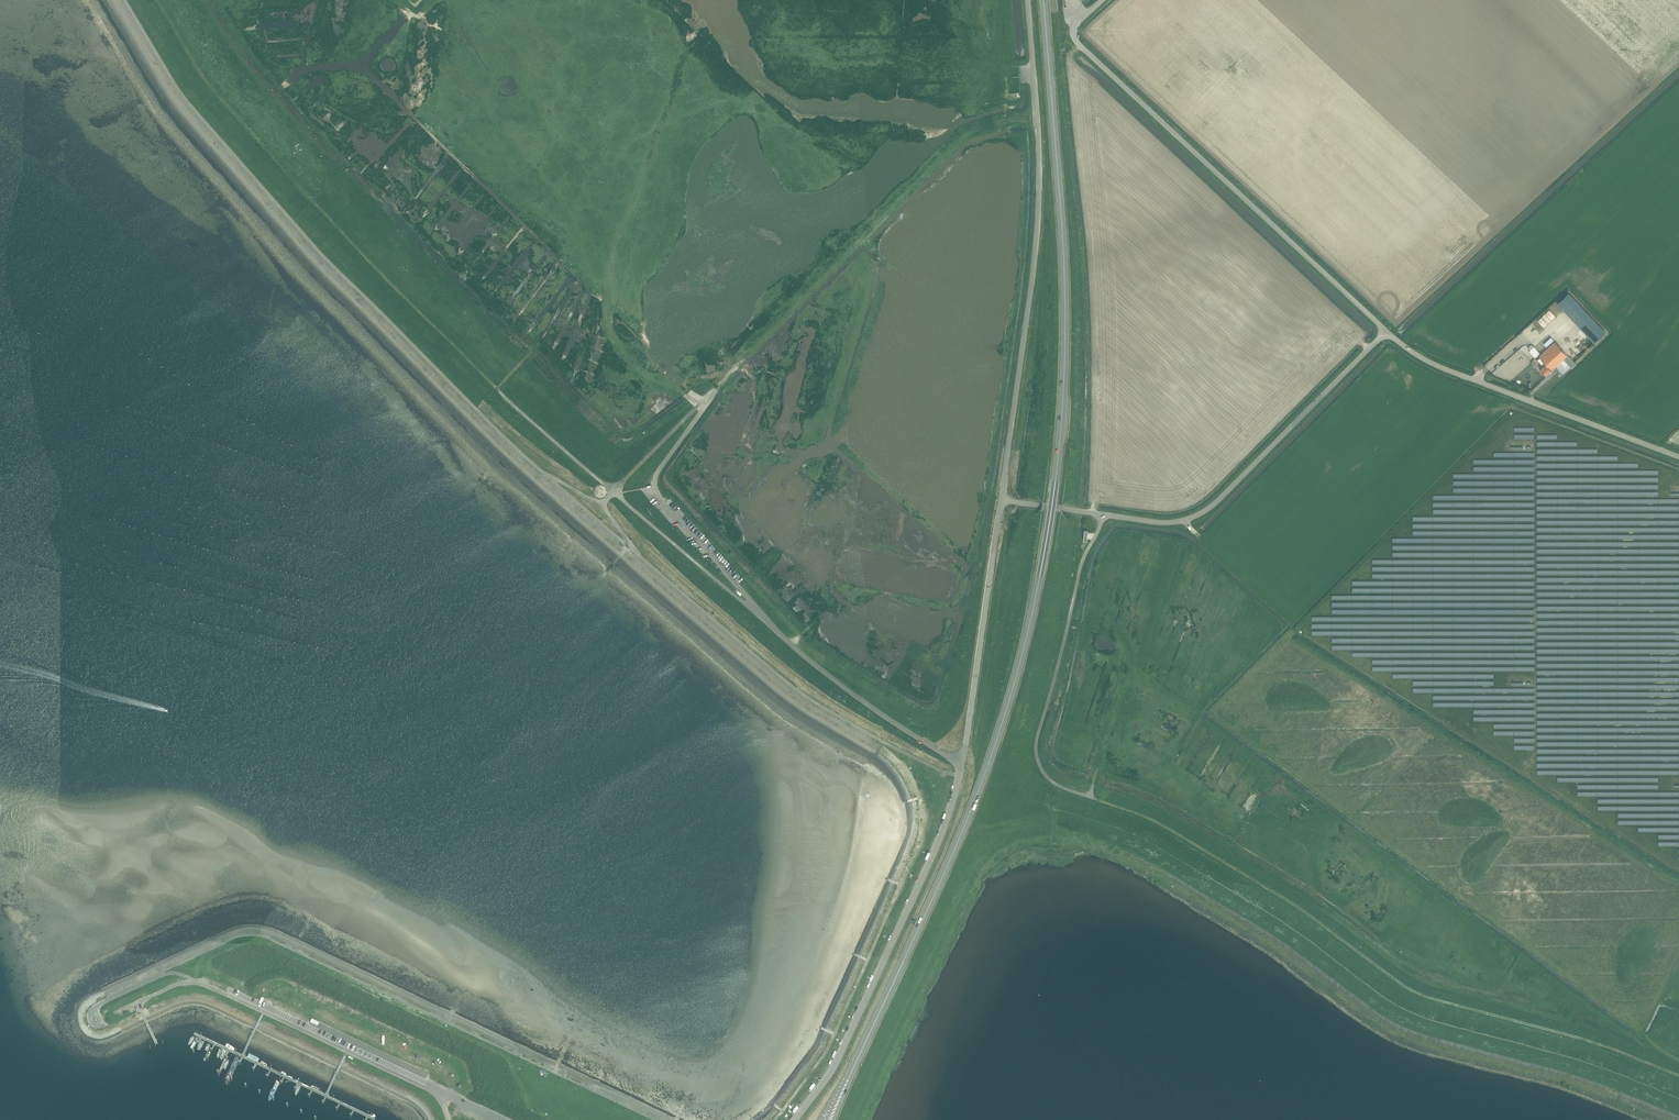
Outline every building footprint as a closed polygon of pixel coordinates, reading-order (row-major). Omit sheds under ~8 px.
[(1556,302),(1531,325),(1539,334),(1564,310),(1594,343),(1605,332),(1568,293),(1557,303),(1556,302)] [(1587,341),(1579,347),(1583,353),(1592,347),(1589,343),(1587,341)] [(1545,376),(1567,356),(1555,342),(1538,357),(1546,365),(1540,370),(1545,376)] [(1529,351),(1535,358),(1540,354),(1534,347),(1529,351)] [(678,502),(673,506),(679,512),(683,508),(678,502)] [(915,777),(903,755),(896,759),(897,762),(894,764),(902,779),(909,775),(911,779),(915,777)]
